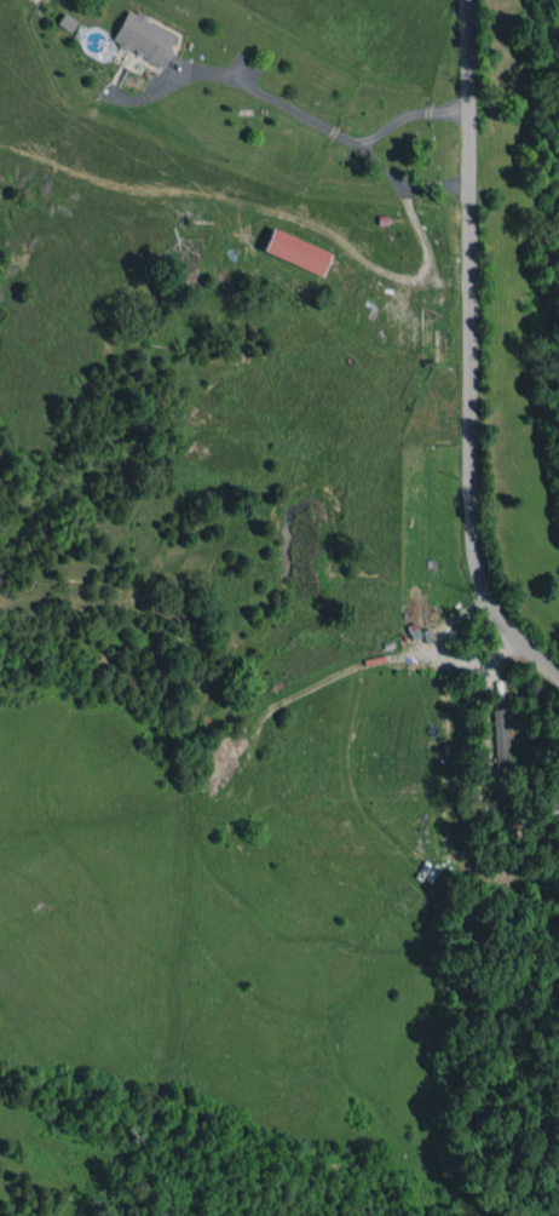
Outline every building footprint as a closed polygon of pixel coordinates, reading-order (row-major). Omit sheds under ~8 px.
[(177,35),(126,9),(111,41),(162,67),(177,35)] [(262,252),(321,273),(330,250),(271,229),(262,252)] [(494,709),(496,765),(508,765),(506,708),(494,709)]
